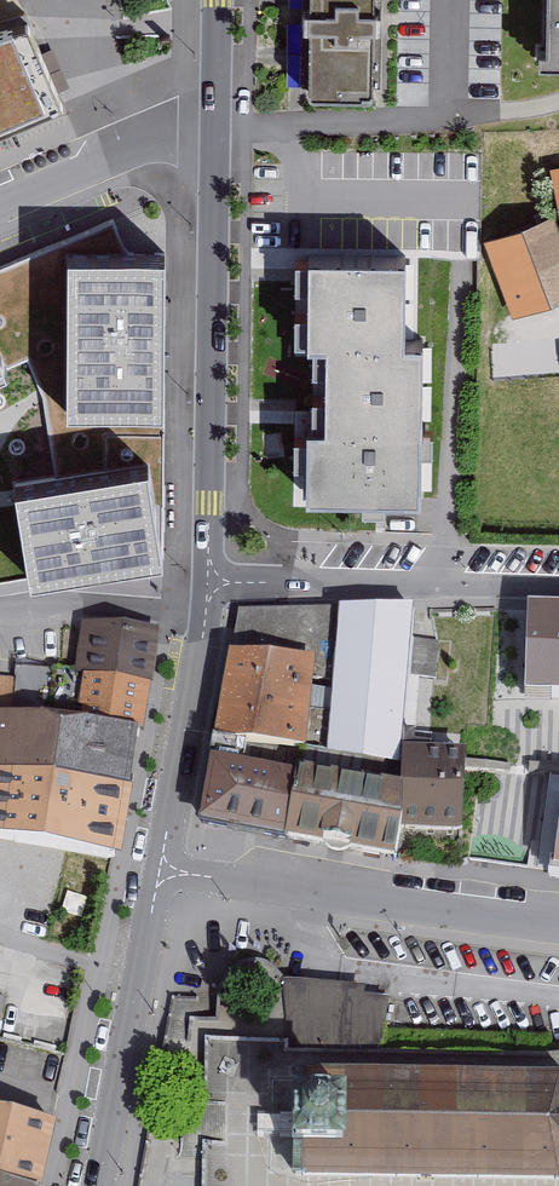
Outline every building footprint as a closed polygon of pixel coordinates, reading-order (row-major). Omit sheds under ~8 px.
[(306,105),(375,105),(375,0),(307,0),(306,105)] [(546,57),(538,57),(538,72),(558,73),(558,0),(547,0),(546,57)] [(61,100),(27,16),(0,23),(0,127),(61,100)] [(549,166),(558,207),(558,164),(549,166)] [(482,238),(514,322),(558,305),(558,237),(550,212),(482,238)] [(164,254),(68,253),(67,410),(163,410),(164,254)] [(405,257),(308,258),(308,343),(326,343),(326,426),(308,426),(309,499),(423,498),(422,340),(405,340),(405,257)] [(9,369),(0,348),(0,373),(9,369)] [(163,554),(149,463),(15,485),(30,575),(163,554)] [(526,673),(528,604),(500,604),(498,672),(526,673)] [(528,613),(526,700),(558,700),(558,614),(528,613)] [(402,772),(417,616),(240,617),(236,655),(312,662),(310,679),(334,682),(326,765),(402,772)] [(156,639),(82,629),(75,675),(16,667),(13,686),(0,684),(0,718),(140,733),(156,639)] [(236,655),(226,654),(218,740),(304,748),(310,679),(312,662),(236,655)] [(0,718),(0,839),(116,859),(140,733),(0,718)] [(469,837),(469,760),(408,761),(409,838),(469,837)] [(398,790),(205,761),(197,823),(385,858),(398,790)] [(287,1049),(374,1048),(390,996),(285,987),(288,1041),(287,1049)] [(296,1073),(295,1170),(431,1172),(558,1174),(558,1077),(296,1073)] [(41,1185),(56,1118),(0,1106),(0,1175),(41,1185)] [(41,1185),(0,1175),(0,1185),(41,1185)]
